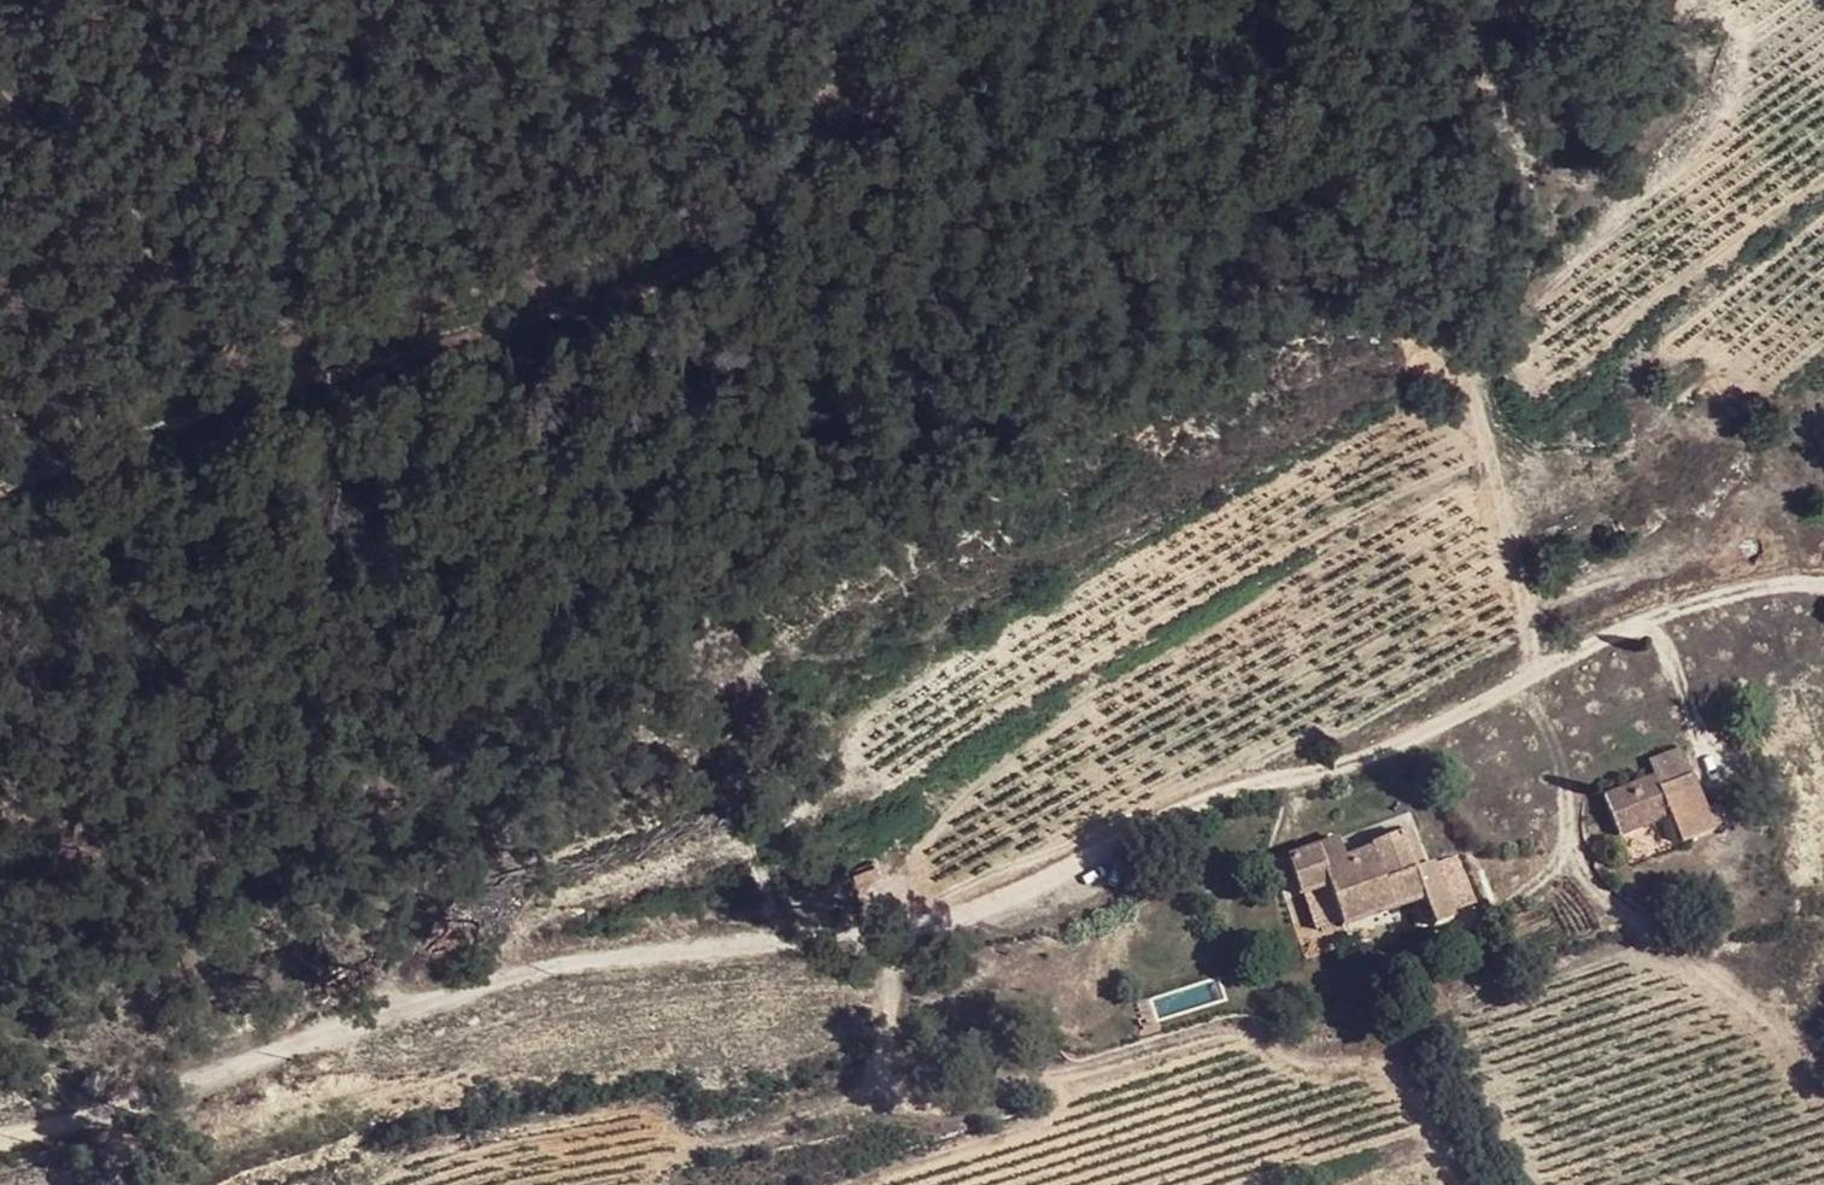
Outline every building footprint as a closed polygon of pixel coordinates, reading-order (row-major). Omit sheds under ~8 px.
[(1658,787),(1647,758),(1618,772),(1624,789),(1629,799),(1658,787)] [(1624,789),(1573,811),(1592,849),(1643,826),(1656,856),(1688,841),(1687,833),(1701,827),(1689,805),(1671,811),(1658,787),(1629,799),(1624,789)] [(1429,923),(1448,918),(1429,863),(1413,868),(1399,828),(1366,840),(1368,844),(1342,853),(1336,833),(1281,854),(1297,893),(1325,883),(1340,924),(1419,897),(1429,923)] [(1325,883),(1297,893),(1311,933),(1340,924),(1325,883)]
